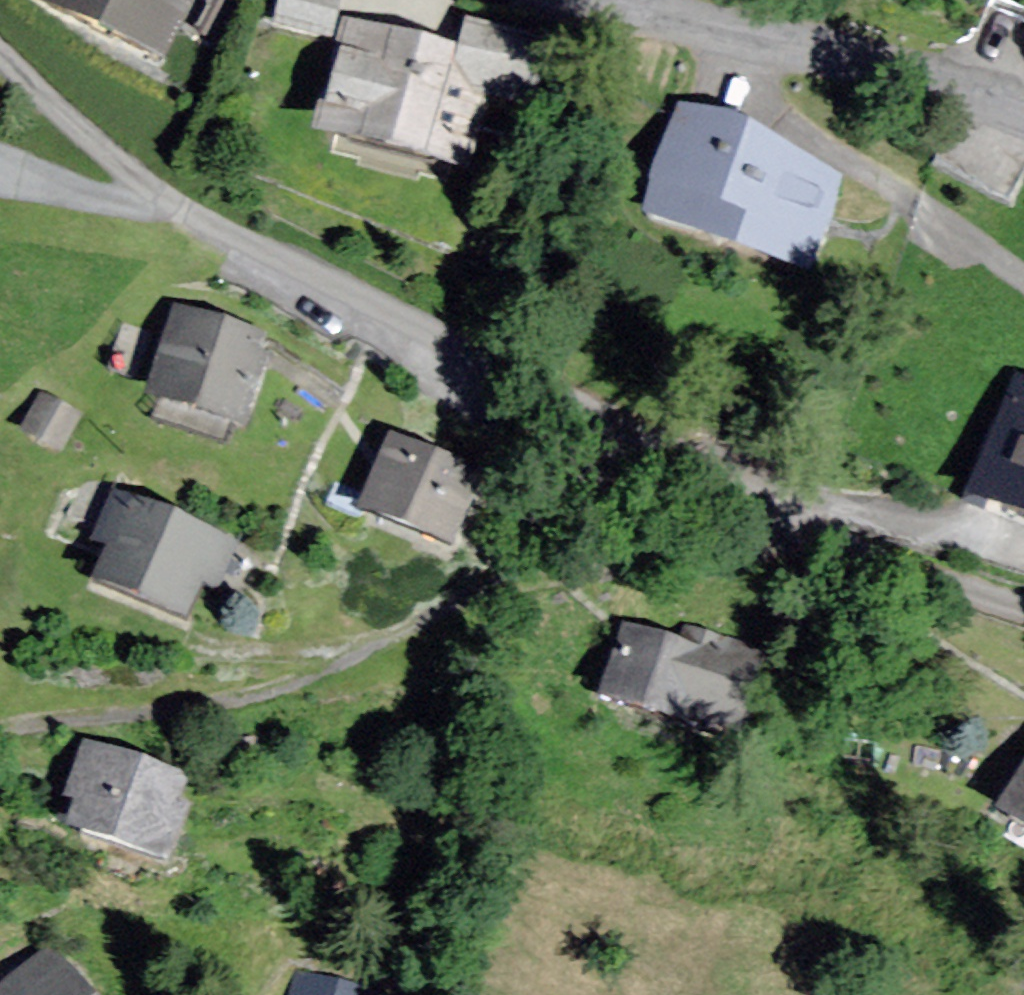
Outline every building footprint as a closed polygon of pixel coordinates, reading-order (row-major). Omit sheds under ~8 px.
[(43,9),(160,61),(188,0),(47,0),(43,9)] [(459,55),(346,29),(320,143),(463,176),(481,103),(524,113),(540,44),(465,27),(459,55)] [(837,179),(683,120),(646,216),(800,274),(837,179)] [(268,342),(176,315),(150,400),(242,428),(268,342)] [(1020,388),(976,503),(1023,521),(1023,390),(1020,388)] [(75,416),(41,401),(25,436),(60,451),(75,416)] [(477,477),(389,442),(361,512),(449,547),(477,477)] [(215,591),(233,546),(130,507),(98,590),(186,623),(200,586),(215,591)] [(738,744),(764,655),(687,633),(683,648),(624,631),(602,704),(738,744)] [(166,869),(193,785),(83,751),(66,804),(79,808),(69,838),(166,869)] [(999,818),(1023,835),(1023,780),(999,818)] [(47,959),(4,994),(78,994),(47,959)] [(299,979),(296,994),(368,994),(299,979)]
